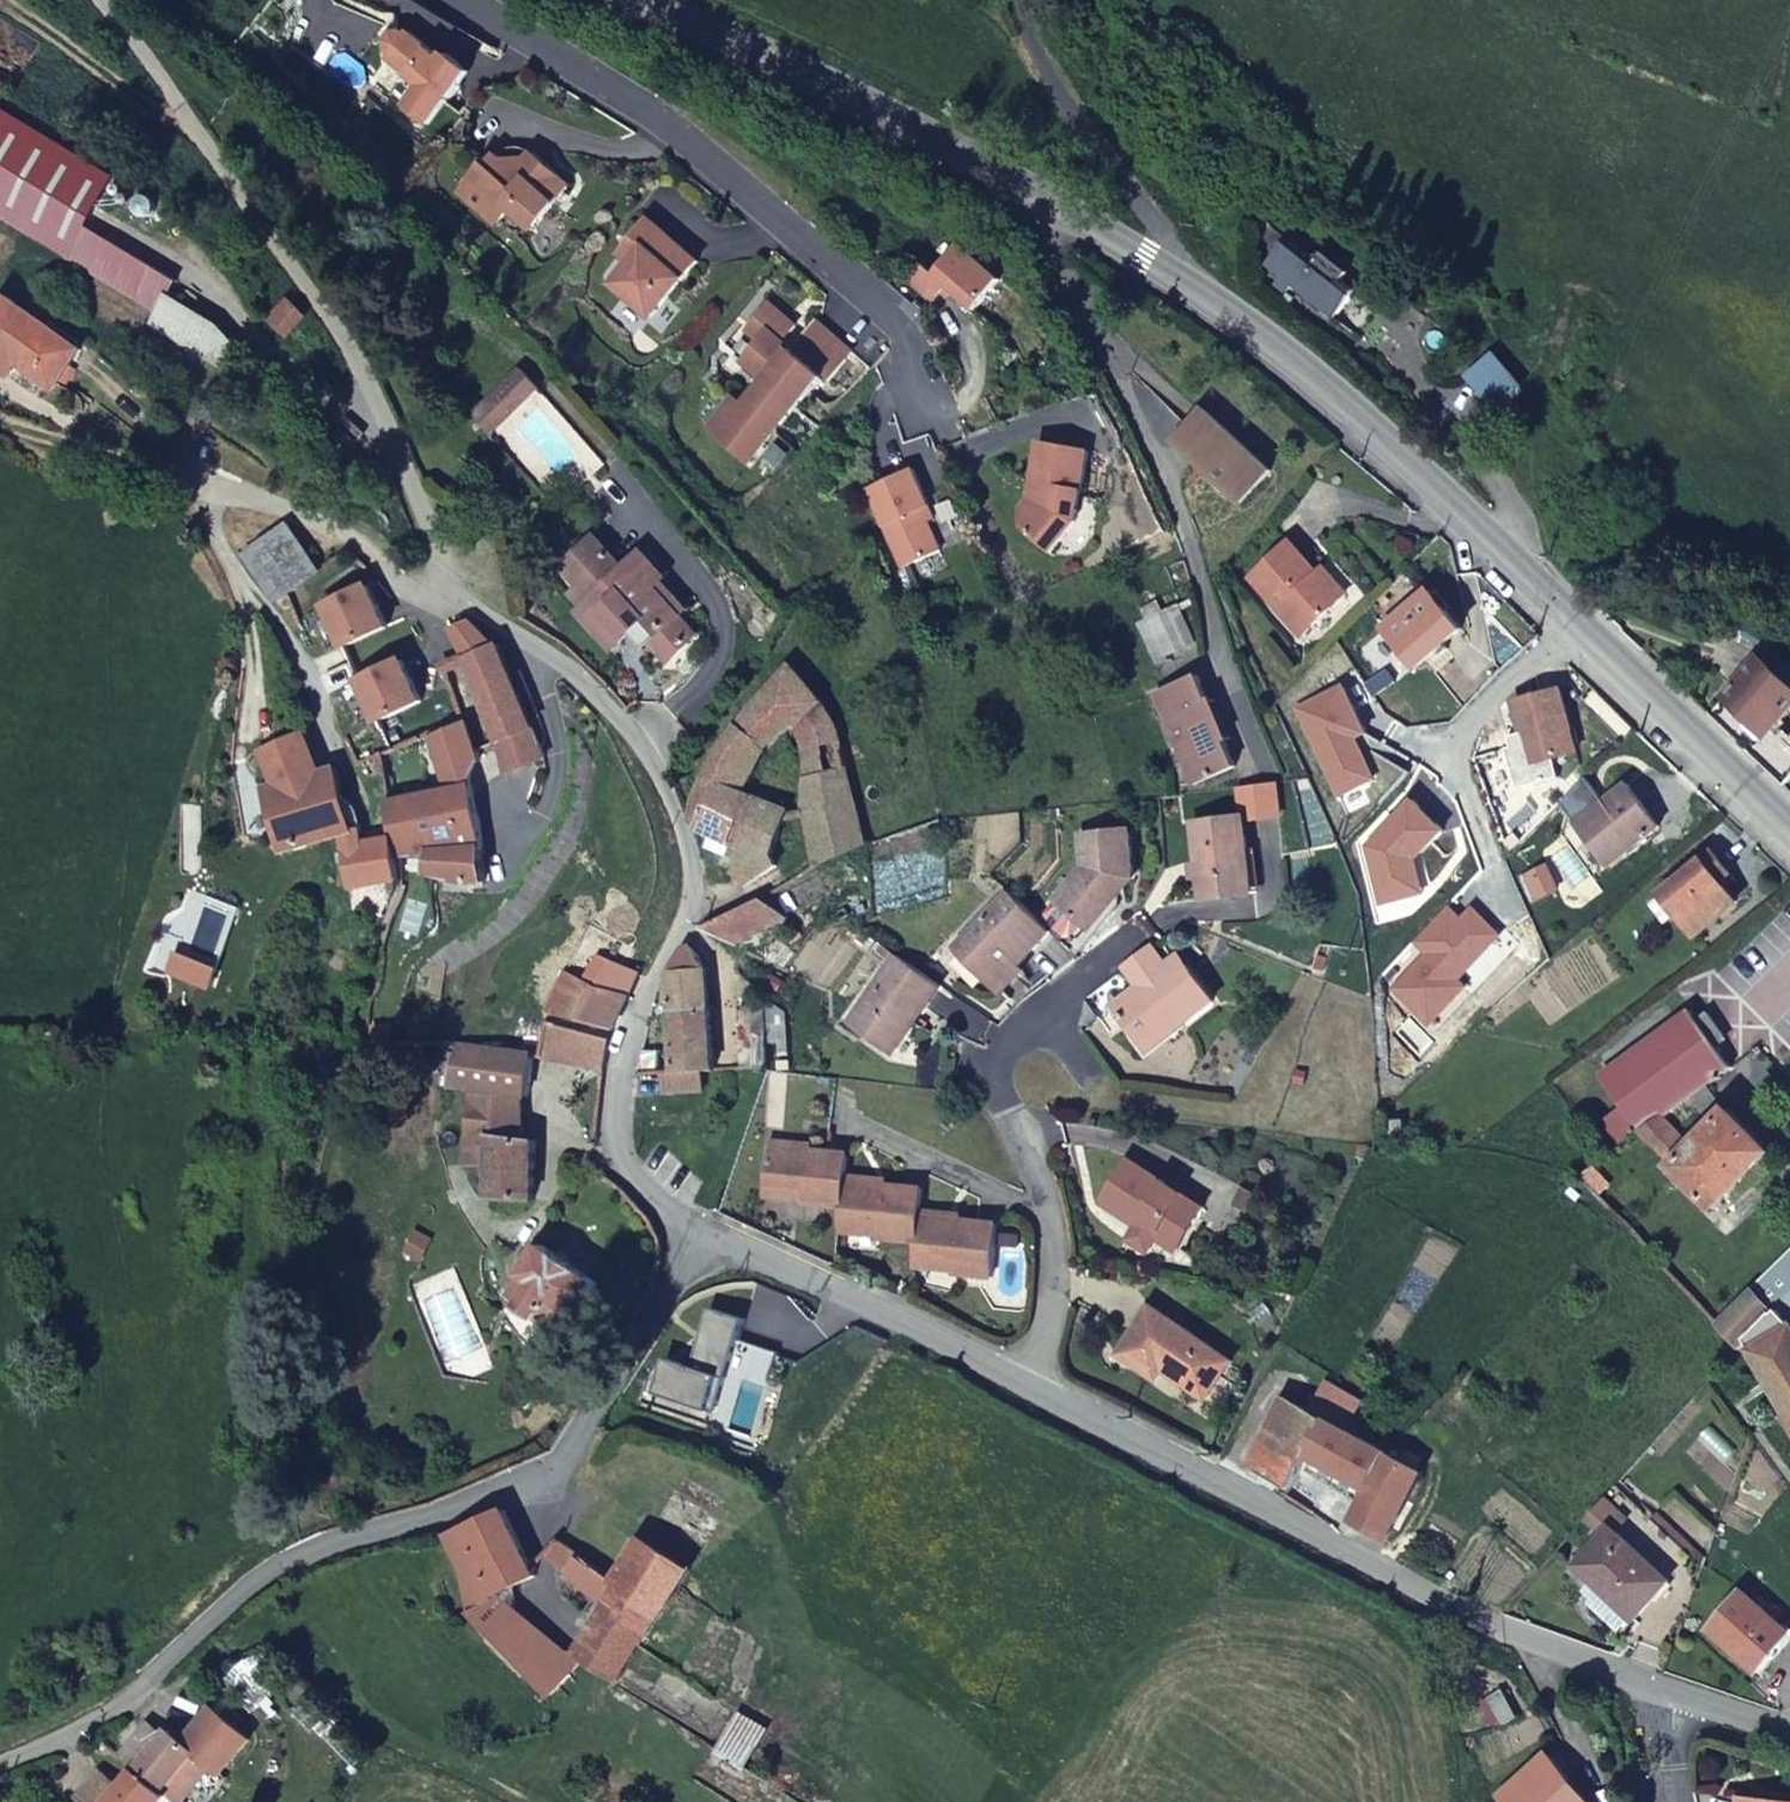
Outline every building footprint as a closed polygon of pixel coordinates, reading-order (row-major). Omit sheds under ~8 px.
[(7,104),(16,110),(28,91),(0,73),(0,115),(7,104)] [(0,115),(0,209),(180,321),(172,334),(250,382),(264,360),(241,336),(189,305),(198,290),(103,228),(132,182),(16,110),(7,104),(0,115)] [(508,210),(532,230),(571,186),(533,153),(497,155),(459,193),(495,225),(508,210)] [(699,260),(650,218),(634,236),(645,245),(631,261),(613,283),(652,316),(699,260)] [(1291,235),(1267,266),(1281,278),(1279,282),(1290,291),(1293,287),(1334,321),(1359,290),(1291,235)] [(645,245),(634,236),(620,252),(631,261),(645,245)] [(950,286),(976,309),(1003,279),(962,243),(936,272),(924,262),(911,278),(937,300),(950,286)] [(829,380),(855,350),(818,319),(794,347),(784,339),(798,324),(771,301),(747,328),(760,339),(742,360),(765,380),(745,403),(736,395),(709,427),(750,461),(825,376),(829,380)] [(73,392),(99,353),(19,304),(0,335),(0,369),(9,374),(17,362),(34,372),(71,395),(73,392)] [(1468,376),(1494,409),(1521,387),(1495,355),(1468,376)] [(17,362),(9,374),(27,385),(34,372),(17,362)] [(544,394),(527,373),(472,416),(489,437),(544,394)] [(1206,408),(1174,441),(1240,502),(1271,469),(1206,408)] [(1077,520),(1090,450),(1040,441),(1033,482),(1037,482),(1034,499),(1030,498),(1021,507),(1022,524),(1051,549),(1077,520)] [(287,526),(246,554),(274,598),(319,568),(287,526)] [(611,649),(627,634),(639,624),(654,639),(672,658),(693,637),(693,629),(680,614),(656,588),(663,581),(666,578),(642,552),(624,569),(593,537),(562,566),(577,583),(591,599),(582,608),(578,612),(611,649)] [(1300,634),(1340,597),(1321,577),(1288,538),(1248,575),(1300,634)] [(1321,577),(1340,597),(1347,590),(1330,570),(1321,577)] [(687,607),(663,581),(656,588),(680,614),(687,607)] [(568,592),(582,608),(591,599),(577,583),(568,592)] [(1430,591),(1385,627),(1416,665),(1462,629),(1430,591)] [(1194,641),(1179,605),(1148,617),(1139,621),(1155,658),(1194,641)] [(465,658),(496,645),(473,621),(454,629),(465,658)] [(639,624),(627,634),(643,650),(654,639),(639,624)] [(512,672),(500,644),(496,645),(465,658),(497,741),(534,727),(512,672)] [(440,730),(467,719),(443,653),(332,698),(357,765),(440,730)] [(1749,717),(1756,710),(1772,726),(1789,708),(1789,684),(1789,683),(1789,681),(1789,661),(1789,660),(1778,673),(1762,657),(1726,696),(1749,717)] [(822,700),(790,663),(736,722),(717,749),(691,803),(690,820),(708,829),(745,847),(764,800),(739,791),(766,745),(795,721),(822,700)] [(1388,670),(1366,684),(1373,694),(1395,680),(1388,670)] [(1198,675),(1157,693),(1194,781),(1236,764),(1198,675)] [(1514,702),(1530,761),(1577,749),(1561,691),(1514,702)] [(837,725),(822,700),(795,721),(807,773),(813,772),(846,765),(837,725)] [(1756,710),(1749,717),(1766,733),(1772,726),(1756,710)] [(467,719),(440,730),(450,765),(470,777),(479,756),(467,719)] [(545,755),(534,727),(497,741),(508,771),(545,755)] [(294,779),(323,771),(306,730),(262,749),(277,786),(283,784),(289,803),(270,808),(279,840),(292,846),(312,841),(294,779)] [(807,782),(809,814),(855,801),(846,765),(813,772),(813,782),(807,782)] [(294,779),(312,841),(345,830),(363,824),(361,817),(341,766),(323,771),(294,779)] [(1627,784),(1577,823),(1609,863),(1658,825),(1627,784)] [(488,879),(473,789),(472,786),(389,801),(395,834),(398,853),(429,851),(429,869),(454,876),(455,881),(488,879)] [(745,847),(734,872),(749,883),(776,865),(769,853),(785,809),(764,800),(745,847)] [(819,864),(867,843),(855,801),(809,814),(819,864)] [(1195,822),(1205,898),(1253,892),(1243,816),(1195,822)] [(690,820),(696,851),(708,829),(690,820)] [(363,824),(345,830),(353,885),(401,878),(398,853),(395,834),(367,839),(363,824)] [(1051,929),(1070,949),(1122,892),(1119,872),(1134,873),(1134,829),(1085,831),(1086,865),(1058,897),(1069,908),(1051,929)] [(1713,854),(1661,893),(1661,894),(1649,904),(1664,922),(1677,912),(1695,934),(1737,903),(1727,889),(1736,882),(1713,854)] [(1547,865),(1522,876),(1534,900),(1558,889),(1547,865)] [(1119,872),(1122,892),(1134,873),(1119,872)] [(1380,888),(1381,919),(1400,917),(1397,887),(1380,888)] [(1051,929),(1011,890),(958,944),(998,984),(1051,929)] [(765,895),(702,925),(736,942),(790,914),(765,895)] [(1146,979),(1138,985),(1115,1003),(1144,1042),(1179,1015),(1184,1021),(1213,1000),(1186,965),(1175,973),(1167,963),(1154,945),(1133,960),(1146,979)] [(670,967),(671,972),(705,969),(697,951),(693,946),(681,947),(670,967)] [(893,1050),(940,983),(896,952),(850,1020),(893,1050)] [(1179,955),(1167,963),(1175,973),(1186,965),(1179,955)] [(548,1010),(616,1026),(639,972),(600,957),(589,982),(566,972),(548,1010)] [(1133,960),(1124,966),(1138,985),(1146,979),(1133,960)] [(671,972),(673,1010),(709,1007),(705,969),(671,972)] [(766,1004),(741,1005),(742,1066),(769,1067),(768,1055),(790,1055),(787,1008),(766,995),(766,1004)] [(709,1007),(673,1010),(677,1068),(704,1068),(715,1067),(709,1007)] [(1603,1121),(1619,1143),(1639,1129),(1705,1084),(1732,1066),(1714,1042),(1724,1035),(1709,1012),(1698,1021),(1691,1010),(1601,1075),(1623,1105),(1603,1121)] [(1179,1015),(1144,1042),(1149,1048),(1184,1021),(1179,1015)] [(611,1036),(544,1019),(537,1049),(604,1067),(611,1036)] [(459,1040),(436,1039),(432,1064),(438,1082),(450,1084),(458,1044),(459,1040)] [(458,1044),(450,1084),(471,1087),(519,1093),(526,1094),(530,1052),(458,1044)] [(790,1068),(790,1059),(777,1059),(778,1067),(790,1068)] [(704,1068),(677,1068),(662,1069),(663,1088),(705,1087),(704,1068)] [(1672,1164),(1714,1208),(1770,1153),(1728,1109),(1725,1111),(1705,1084),(1639,1129),(1672,1164)] [(471,1087),(467,1133),(517,1137),(519,1093),(471,1087)] [(1403,1119),(1390,1119),(1389,1142),(1403,1142),(1403,1119)] [(517,1137),(467,1133),(464,1160),(491,1164),(489,1196),(533,1198),(534,1139),(517,1137)] [(846,1174),(848,1151),(803,1147),(804,1142),(772,1139),(768,1188),(806,1191),(805,1199),(844,1204),(846,1174)] [(1104,1199),(1180,1247),(1207,1204),(1131,1156),(1104,1199)] [(881,1229),(880,1236),(880,1238),(918,1242),(921,1207),(923,1188),(878,1184),(879,1177),(846,1174),(844,1204),(842,1226),(881,1229)] [(767,1196),(805,1199),(806,1191),(768,1188),(767,1196)] [(956,1262),(955,1267),(955,1270),(993,1273),(998,1220),(921,1207),(918,1242),(917,1258),(956,1262)] [(842,1226),(841,1232),(880,1236),(881,1229),(842,1226)] [(599,1282),(543,1246),(523,1275),(517,1287),(527,1294),(520,1306),(575,1340),(590,1319),(579,1312),(599,1282)] [(1756,1286),(1778,1310),(1789,1297),(1789,1254),(1756,1286)] [(917,1258),(916,1263),(955,1267),(956,1262),(917,1258)] [(1756,1286),(1715,1324),(1738,1348),(1778,1310),(1756,1286)] [(1778,1310),(1789,1323),(1789,1297),(1778,1310)] [(1185,1376),(1210,1392),(1230,1362),(1149,1307),(1117,1355),(1155,1380),(1162,1370),(1180,1383),(1185,1376)] [(1738,1348),(1739,1349),(1751,1343),(1789,1411),(1789,1323),(1778,1310),(1738,1348)] [(1205,1399),(1210,1392),(1185,1376),(1180,1383),(1205,1399)] [(1367,1488),(1388,1453),(1345,1430),(1360,1401),(1335,1387),(1319,1416),(1285,1398),(1249,1463),(1289,1485),(1295,1474),(1305,1454),(1367,1488)] [(1367,1488),(1350,1520),(1385,1539),(1422,1471),(1388,1453),(1367,1488)] [(1322,1489),(1295,1474),(1289,1485),(1285,1495),(1310,1511),(1322,1489)] [(1605,1498),(1597,1507),(1586,1519),(1604,1534),(1575,1565),(1633,1618),(1668,1580),(1615,1532),(1628,1519),(1605,1498)] [(461,1567),(467,1614),(495,1597),(491,1592),(533,1573),(501,1507),(463,1524),(479,1559),(461,1567)] [(607,1559),(627,1527),(609,1515),(581,1558),(611,1580),(620,1568),(607,1559)] [(443,1533),(461,1567),(479,1559),(463,1524),(443,1533)] [(615,1679),(640,1641),(688,1568),(627,1527),(607,1559),(620,1568),(611,1580),(581,1558),(555,1537),(543,1550),(582,1586),(593,1595),(583,1610),(595,1619),(573,1654),(615,1679)] [(570,1601),(583,1610),(593,1595),(582,1586),(570,1601)] [(1707,1629),(1756,1673),(1789,1634),(1789,1633),(1743,1592),(1707,1629)] [(495,1597),(467,1614),(549,1693),(576,1665),(495,1597)] [(672,1662),(640,1641),(615,1679),(648,1698),(672,1662)] [(1516,1714),(1501,1687),(1488,1694),(1503,1722),(1516,1714)] [(120,1754),(136,1768),(168,1794),(178,1801),(182,1801),(201,1779),(193,1773),(205,1759),(212,1766),(221,1773),(249,1738),(213,1707),(184,1742),(169,1729),(164,1736),(146,1722),(120,1754)] [(737,1710),(714,1747),(735,1760),(759,1723),(737,1710)] [(1560,1784),(1568,1776),(1547,1751),(1499,1794),(1506,1801),(1576,1801),(1560,1784)] [(201,1779),(182,1801),(196,1801),(221,1773),(212,1766),(205,1759),(193,1773),(201,1779)] [(136,1768),(121,1785),(101,1768),(78,1794),(88,1801),(162,1801),(168,1794),(136,1768)] [(1576,1801),(1590,1801),(1568,1776),(1560,1784),(1576,1801)] [(1742,1801),(1789,1801),(1789,1800),(1743,1794),(1742,1801)]
